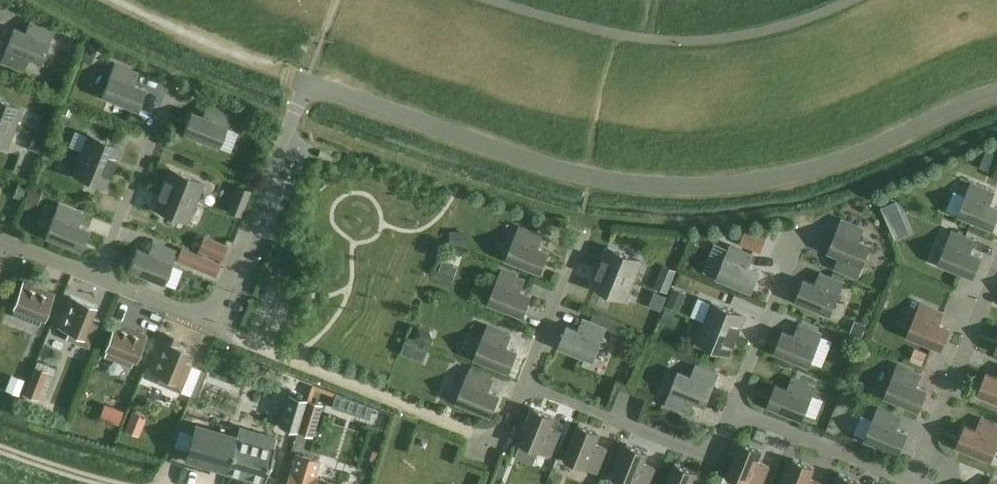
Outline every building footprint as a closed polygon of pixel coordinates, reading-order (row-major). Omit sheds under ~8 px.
[(6,49),(0,62),(23,71),(29,58),(41,63),(54,30),(30,20),(25,33),(14,28),(6,49)] [(90,41),(83,60),(91,63),(98,44),(90,41)] [(134,85),(138,72),(115,63),(102,96),(136,109),(145,89),(134,85)] [(15,128),(23,108),(0,99),(0,122),(15,128)] [(66,103),(61,116),(70,119),(75,107),(66,103)] [(192,112),(183,133),(218,146),(231,114),(208,104),(203,116),(192,112)] [(15,128),(0,122),(0,145),(7,148),(15,128)] [(39,124),(36,132),(43,134),(46,126),(39,124)] [(79,153),(113,167),(121,147),(87,133),(79,153)] [(34,136),(29,148),(40,152),(45,140),(34,136)] [(46,150),(42,161),(50,165),(54,153),(46,150)] [(980,166),(992,172),(996,160),(996,155),(986,150),(980,166)] [(105,187),(113,167),(79,153),(71,173),(105,187)] [(161,188),(196,202),(204,182),(169,168),(161,188)] [(996,218),(996,206),(990,203),(995,191),(971,182),(958,214),(993,228),(996,218)] [(16,183),(11,196),(19,199),(25,186),(16,183)] [(30,188),(25,200),(37,204),(41,193),(30,188)] [(188,222),(196,202),(161,188),(153,208),(188,222)] [(232,198),(227,210),(240,215),(245,203),(232,198)] [(59,203),(45,236),(80,250),(88,230),(77,225),(82,213),(59,203)] [(896,206),(884,211),(889,221),(900,216),(896,206)] [(871,245),(859,240),(864,227),(841,218),(828,251),(839,255),(834,268),(858,277),(871,245)] [(791,242),(795,233),(777,224),(773,233),(791,242)] [(541,272),(549,252),(538,247),(543,235),(519,225),(506,258),(541,272)] [(745,230),(740,242),(759,250),(764,237),(745,230)] [(973,277),(981,256),(970,252),(975,239),(952,230),(938,262),(973,277)] [(467,231),(451,231),(451,244),(467,244),(467,231)] [(197,235),(192,248),(198,250),(199,249),(204,238),(197,235)] [(226,246),(204,237),(204,238),(199,249),(221,258),(226,246)] [(168,272),(173,259),(177,251),(153,241),(148,253),(137,249),(129,269),(164,283),(168,272)] [(751,291),(760,271),(749,266),(754,254),(730,244),(717,277),(751,291)] [(179,246),(174,259),(199,270),(214,276),(220,263),(179,246)] [(600,266),(634,280),(643,260),(608,246),(600,266)] [(442,262),(437,276),(451,282),(457,268),(442,262)] [(663,265),(654,286),(667,291),(676,270),(663,265)] [(626,300),(634,280),(600,266),(592,286),(626,300)] [(523,316),(531,295),(520,291),(525,279),(501,269),(488,302),(523,316)] [(679,272),(673,286),(686,291),(691,277),(679,272)] [(815,284),(804,279),(795,300),(830,314),(843,281),(820,272),(815,284)] [(13,306),(43,318),(53,294),(23,282),(13,306)] [(673,287),(666,303),(679,308),(685,292),(673,287)] [(654,291),(649,304),(661,310),(667,296),(654,291)] [(71,296),(59,327),(83,336),(84,335),(92,338),(99,319),(91,316),(96,306),(71,296)] [(703,321),(738,335),(746,315),(711,301),(703,321)] [(942,349),(950,328),(939,324),(944,312),(920,302),(907,335),(942,349)] [(665,308),(660,320),(670,324),(675,312),(665,308)] [(565,329),(559,346),(593,360),(600,344),(607,327),(618,332),(621,323),(594,312),(590,321),(583,318),(578,330),(567,325),(565,329)] [(730,355),(738,335),(703,321),(695,341),(730,355)] [(856,321),(851,333),(861,338),(866,325),(856,321)] [(115,323),(105,347),(135,359),(145,335),(115,323)] [(794,335),(783,331),(774,351),(809,365),(822,333),(799,323),(794,335)] [(509,371),(518,351),(506,346),(511,334),(488,325),(474,357),(509,371)] [(418,326),(413,338),(430,345),(433,338),(430,331),(418,326)] [(191,364),(183,361),(187,351),(176,346),(179,339),(166,333),(151,371),(183,384),(191,364)] [(405,341),(401,352),(412,357),(417,346),(405,341)] [(915,347),(910,359),(921,364),(926,352),(915,347)] [(37,360),(22,397),(41,404),(56,367),(37,360)] [(705,405),(713,385),(718,373),(696,363),(691,376),(679,371),(665,403),(689,413),(694,401),(705,405)] [(919,410),(927,390),(916,385),(921,373),(898,363),(884,396),(919,410)] [(491,415),(500,395),(489,390),(493,378),(470,368),(457,401),(491,415)] [(986,373),(978,393),(996,401),(996,377),(986,373)] [(12,375),(6,389),(19,394),(25,380),(12,375)] [(787,389),(776,384),(768,405),(803,419),(816,386),(792,377),(787,389)] [(849,377),(845,387),(860,393),(864,383),(849,377)] [(288,395),(279,425),(297,431),(305,400),(288,395)] [(312,435),(321,405),(306,400),(297,431),(312,435)] [(361,402),(358,415),(369,418),(374,407),(361,402)] [(111,406),(106,419),(118,424),(123,411),(111,406)] [(899,453),(908,433),(897,428),(901,416),(878,406),(865,439),(899,453)] [(550,427),(555,416),(534,408),(520,443),(553,456),(562,432),(550,427)] [(965,425),(956,446),(991,460),(996,445),(996,424),(981,417),(976,430),(965,425)] [(129,419),(124,429),(137,434),(141,424),(129,419)] [(187,450),(184,460),(213,468),(225,472),(264,483),(274,447),(252,440),(254,432),(239,427),(236,435),(194,423),(191,434),(187,450)] [(595,443),(599,432),(579,424),(565,458),(597,472),(607,448),(595,443)] [(762,450),(741,441),(727,476),(746,483),(762,483),(769,466),(757,461),(762,450)] [(647,452),(627,443),(613,478),(627,483),(649,483),(655,468),(643,463),(647,452)] [(319,461),(296,454),(286,483),(341,483),(314,475),(319,461)] [(814,467),(794,458),(783,483),(821,483),(822,483),(810,478),(814,467)] [(696,471),(675,463),(667,483),(695,483),(691,482),(696,471)] [(860,481),(839,473),(835,483),(859,483),(860,481)]
